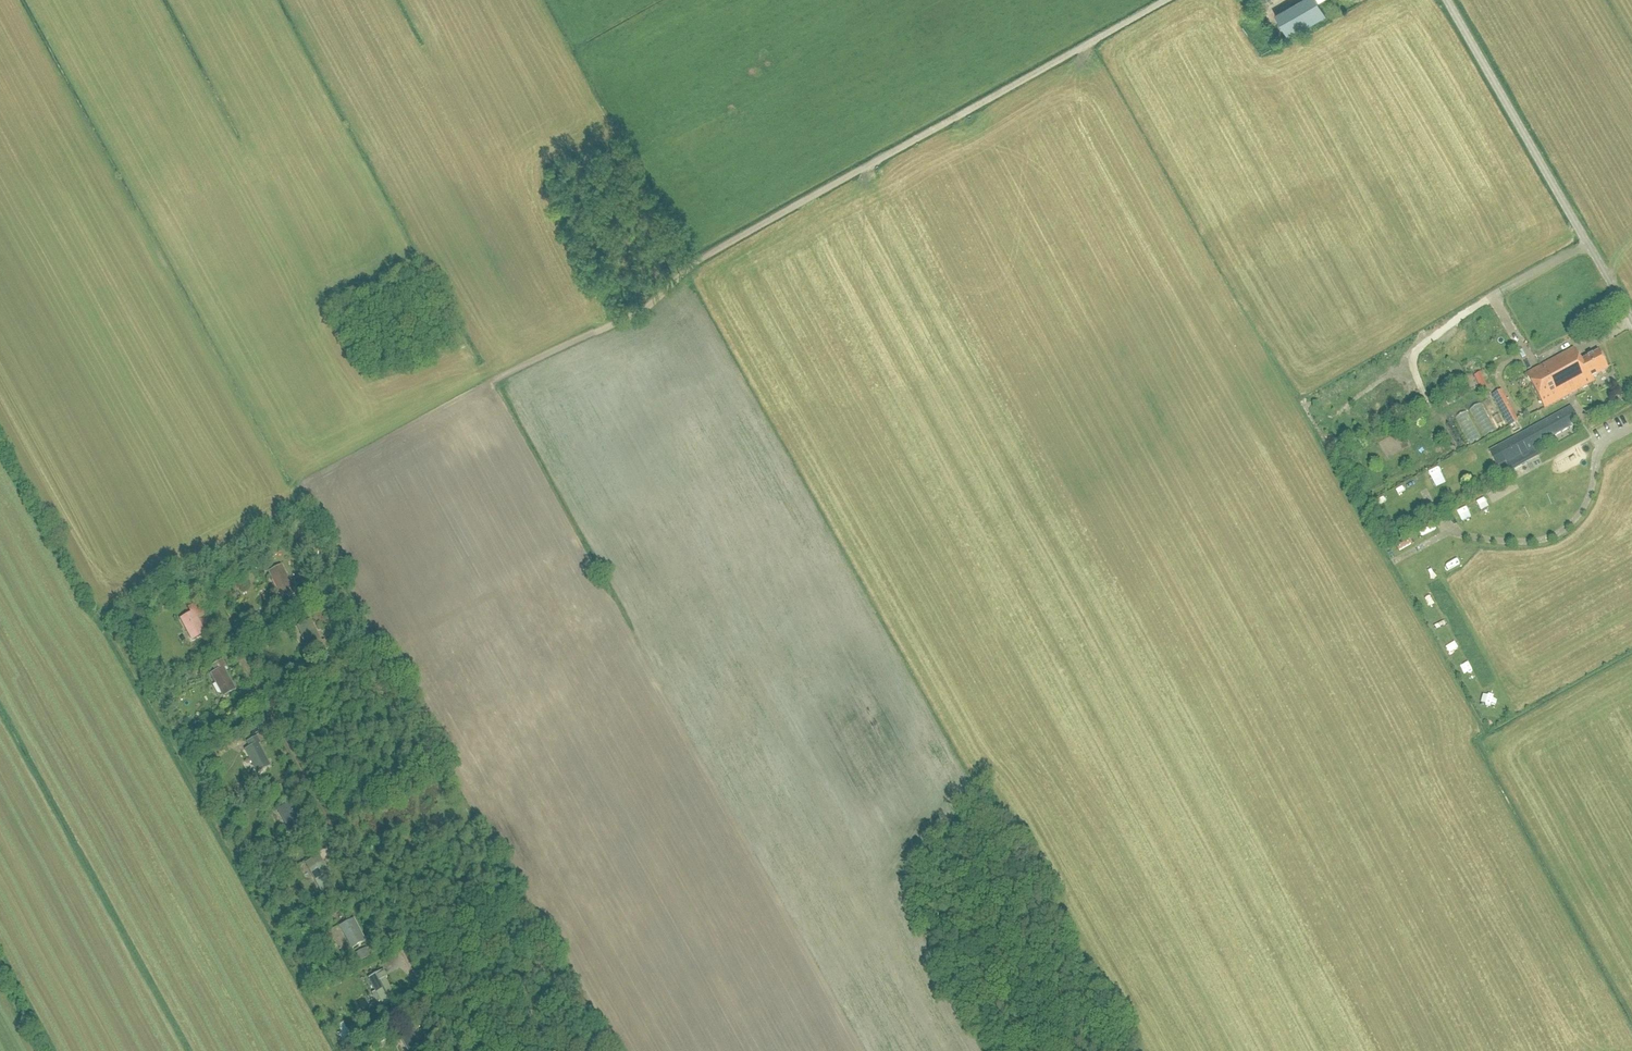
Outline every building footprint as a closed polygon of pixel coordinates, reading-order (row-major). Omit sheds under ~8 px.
[(1325,15),(1317,0),(1297,0),(1274,14),(1288,37),(1325,15)] [(1526,375),(1545,410),(1595,382),(1593,378),(1608,370),(1598,353),(1581,363),(1573,349),(1526,375)] [(1510,427),(1518,422),(1501,390),(1492,395),(1510,427)] [(1460,410),(1472,405),(1466,391),(1454,395),(1460,410)] [(1579,423),(1571,408),(1497,448),(1506,464),(1537,447),(1536,446),(1579,423)] [(1427,410),(1419,414),(1423,421),(1431,416),(1427,410)] [(1384,447),(1396,446),(1395,431),(1382,432),(1384,447)] [(1568,460),(1563,461),(1564,467),(1571,465),(1571,464),(1583,461),(1579,448),(1566,451),(1568,460)] [(288,599),(298,594),(295,587),(292,589),(281,567),(274,571),(275,574),(270,576),(280,595),(285,593),(288,599)] [(195,618),(202,614),(196,604),(188,609),(191,615),(181,620),(192,641),(204,634),(195,618)] [(223,697),(235,690),(223,669),(226,668),(222,662),(213,667),(217,675),(213,678),(223,697)] [(257,773),(269,766),(258,745),(260,744),(257,738),(247,743),(252,751),(247,754),(257,773)] [(289,832),(301,826),(290,805),(278,812),(289,832)] [(322,893),(334,886),(322,865),(318,857),(306,863),(311,874),(322,893)] [(352,948),(364,942),(353,921),(341,928),(352,948)] [(384,1007),(396,1001),(384,980),(387,978),(383,972),(374,977),(378,986),(373,988),(384,1007)] [(414,1035),(417,1034),(413,1028),(404,1033),(408,1041),(403,1044),(407,1050),(423,1050),(414,1035)]
